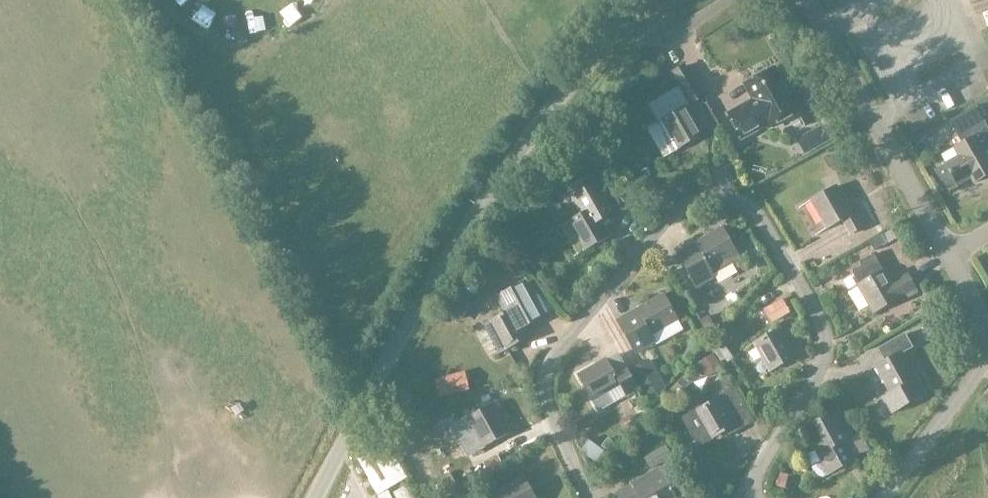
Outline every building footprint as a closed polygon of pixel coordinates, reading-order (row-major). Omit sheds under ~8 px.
[(684,64),(671,72),(691,105),(704,97),(684,64)] [(728,114),(739,138),(767,124),(769,127),(796,113),(773,68),(745,84),(753,101),(728,114)] [(659,123),(647,129),(663,157),(702,135),(686,107),(688,106),(677,88),(648,105),(659,123)] [(944,165),(934,171),(944,189),(954,183),(956,186),(970,178),(973,184),(987,175),(987,161),(983,152),(987,149),(987,136),(981,124),(984,122),(985,122),(976,106),(948,121),(962,144),(953,149),(958,157),(944,165)] [(822,125),(808,132),(817,147),(830,140),(822,125)] [(566,223),(560,227),(576,255),(582,251),(609,236),(600,220),(614,212),(592,175),(566,190),(580,215),(566,223)] [(836,187),(809,202),(825,230),(842,221),(850,234),(867,225),(859,210),(851,214),(836,187)] [(721,229),(693,244),(675,254),(695,289),(713,279),(712,276),(740,261),(736,252),(734,253),(721,229)] [(887,243),(895,238),(890,230),(882,235),(887,243)] [(850,273),(857,285),(856,286),(872,314),(898,299),(898,298),(904,295),(906,299),(918,292),(907,273),(889,283),(882,271),(881,272),(872,255),(857,263),(860,267),(850,273)] [(504,314),(489,322),(482,326),(498,354),(531,336),(525,326),(543,317),(524,283),(496,298),(504,314)] [(654,343),(650,336),(677,320),(662,294),(615,321),(635,355),(654,343)] [(790,313),(782,299),(762,310),(770,324),(790,313)] [(919,322),(927,336),(942,328),(935,314),(919,322)] [(795,357),(779,329),(752,344),(768,372),(795,357)] [(892,414),(925,395),(901,354),(911,348),(904,335),(878,350),(885,362),(874,368),(889,394),(883,398),(892,414)] [(598,343),(609,359),(618,353),(607,337),(598,343)] [(733,358),(719,338),(708,345),(722,365),(733,358)] [(697,364),(706,378),(721,368),(712,354),(697,364)] [(604,359),(576,375),(598,412),(636,389),(624,367),(613,374),(604,359)] [(665,389),(648,359),(629,370),(645,400),(665,389)] [(454,386),(471,379),(464,363),(448,370),(454,386)] [(721,397),(695,412),(711,439),(737,425),(731,413),(744,406),(733,385),(719,393),(721,397)] [(466,417),(450,427),(467,458),(484,449),(483,447),(508,433),(492,405),(467,419),(466,417)] [(822,441),(812,447),(827,475),(854,460),(844,442),(851,438),(837,411),(813,424),(822,441)] [(663,447),(643,459),(650,470),(670,458),(663,447)] [(615,494),(617,497),(675,497),(667,484),(660,472),(658,469),(630,485),(615,494)] [(497,497),(534,497),(522,477),(494,492),(497,497)]
